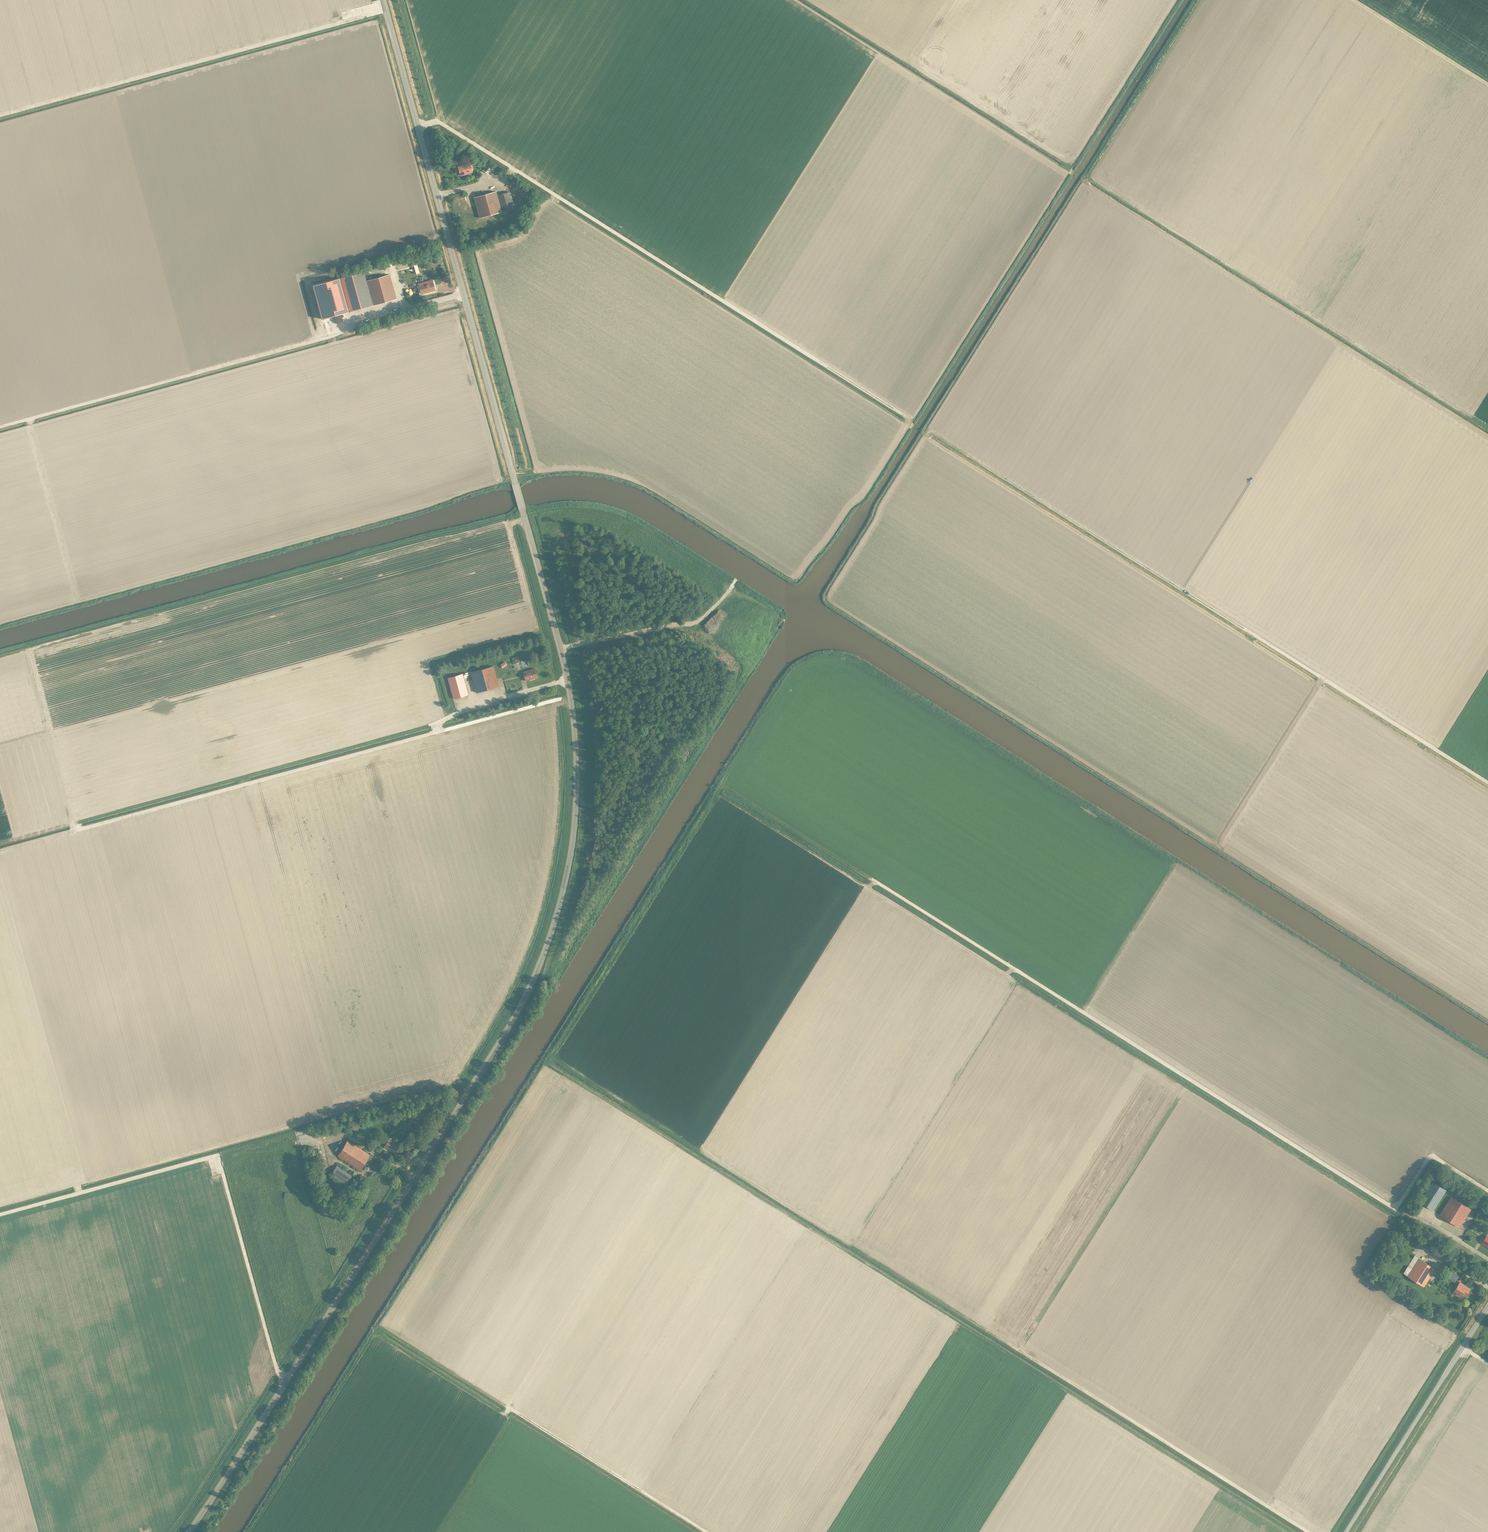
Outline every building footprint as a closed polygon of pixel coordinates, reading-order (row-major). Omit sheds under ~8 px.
[(352,6),(339,9),(341,20),(352,18),(351,14),(354,13),(352,6)] [(460,175),(472,171),(469,163),(457,166),(460,175)] [(488,173),(491,167),(485,164),(482,169),(488,173)] [(501,211),(497,194),(496,191),(473,197),(479,217),(501,211)] [(513,207),(508,191),(497,194),(501,211),(513,207)] [(349,311),(372,304),(363,271),(340,277),(349,311)] [(373,304),(396,298),(389,274),(367,280),(373,304)] [(349,311),(340,277),(313,285),(318,303),(322,318),(349,311)] [(421,293),(435,289),(432,279),(420,282),(421,284),(418,285),(421,293)] [(476,691),(498,685),(492,665),(470,671),(476,691)] [(525,680),(537,677),(534,668),(523,671),(525,680)] [(453,698),(468,694),(462,673),(447,677),(453,698)] [(394,1152),(399,1144),(389,1138),(384,1146),(394,1152)] [(360,1169),(369,1154),(347,1140),(337,1155),(360,1169)] [(345,1185),(351,1175),(347,1172),(336,1165),(329,1175),(345,1185)] [(1433,1209),(1446,1189),(1432,1180),(1419,1201),(1433,1209)] [(1451,1196),(1447,1202),(1439,1214),(1459,1226),(1470,1208),(1451,1196)] [(1414,1255),(1403,1273),(1423,1285),(1434,1268),(1414,1255)] [(1458,1274),(1452,1270),(1448,1277),(1452,1279),(1452,1277),(1455,1279),(1458,1274)] [(1464,1295),(1469,1287),(1459,1282),(1460,1281),(1459,1281),(1453,1292),(1459,1296),(1461,1293),(1464,1295)]
